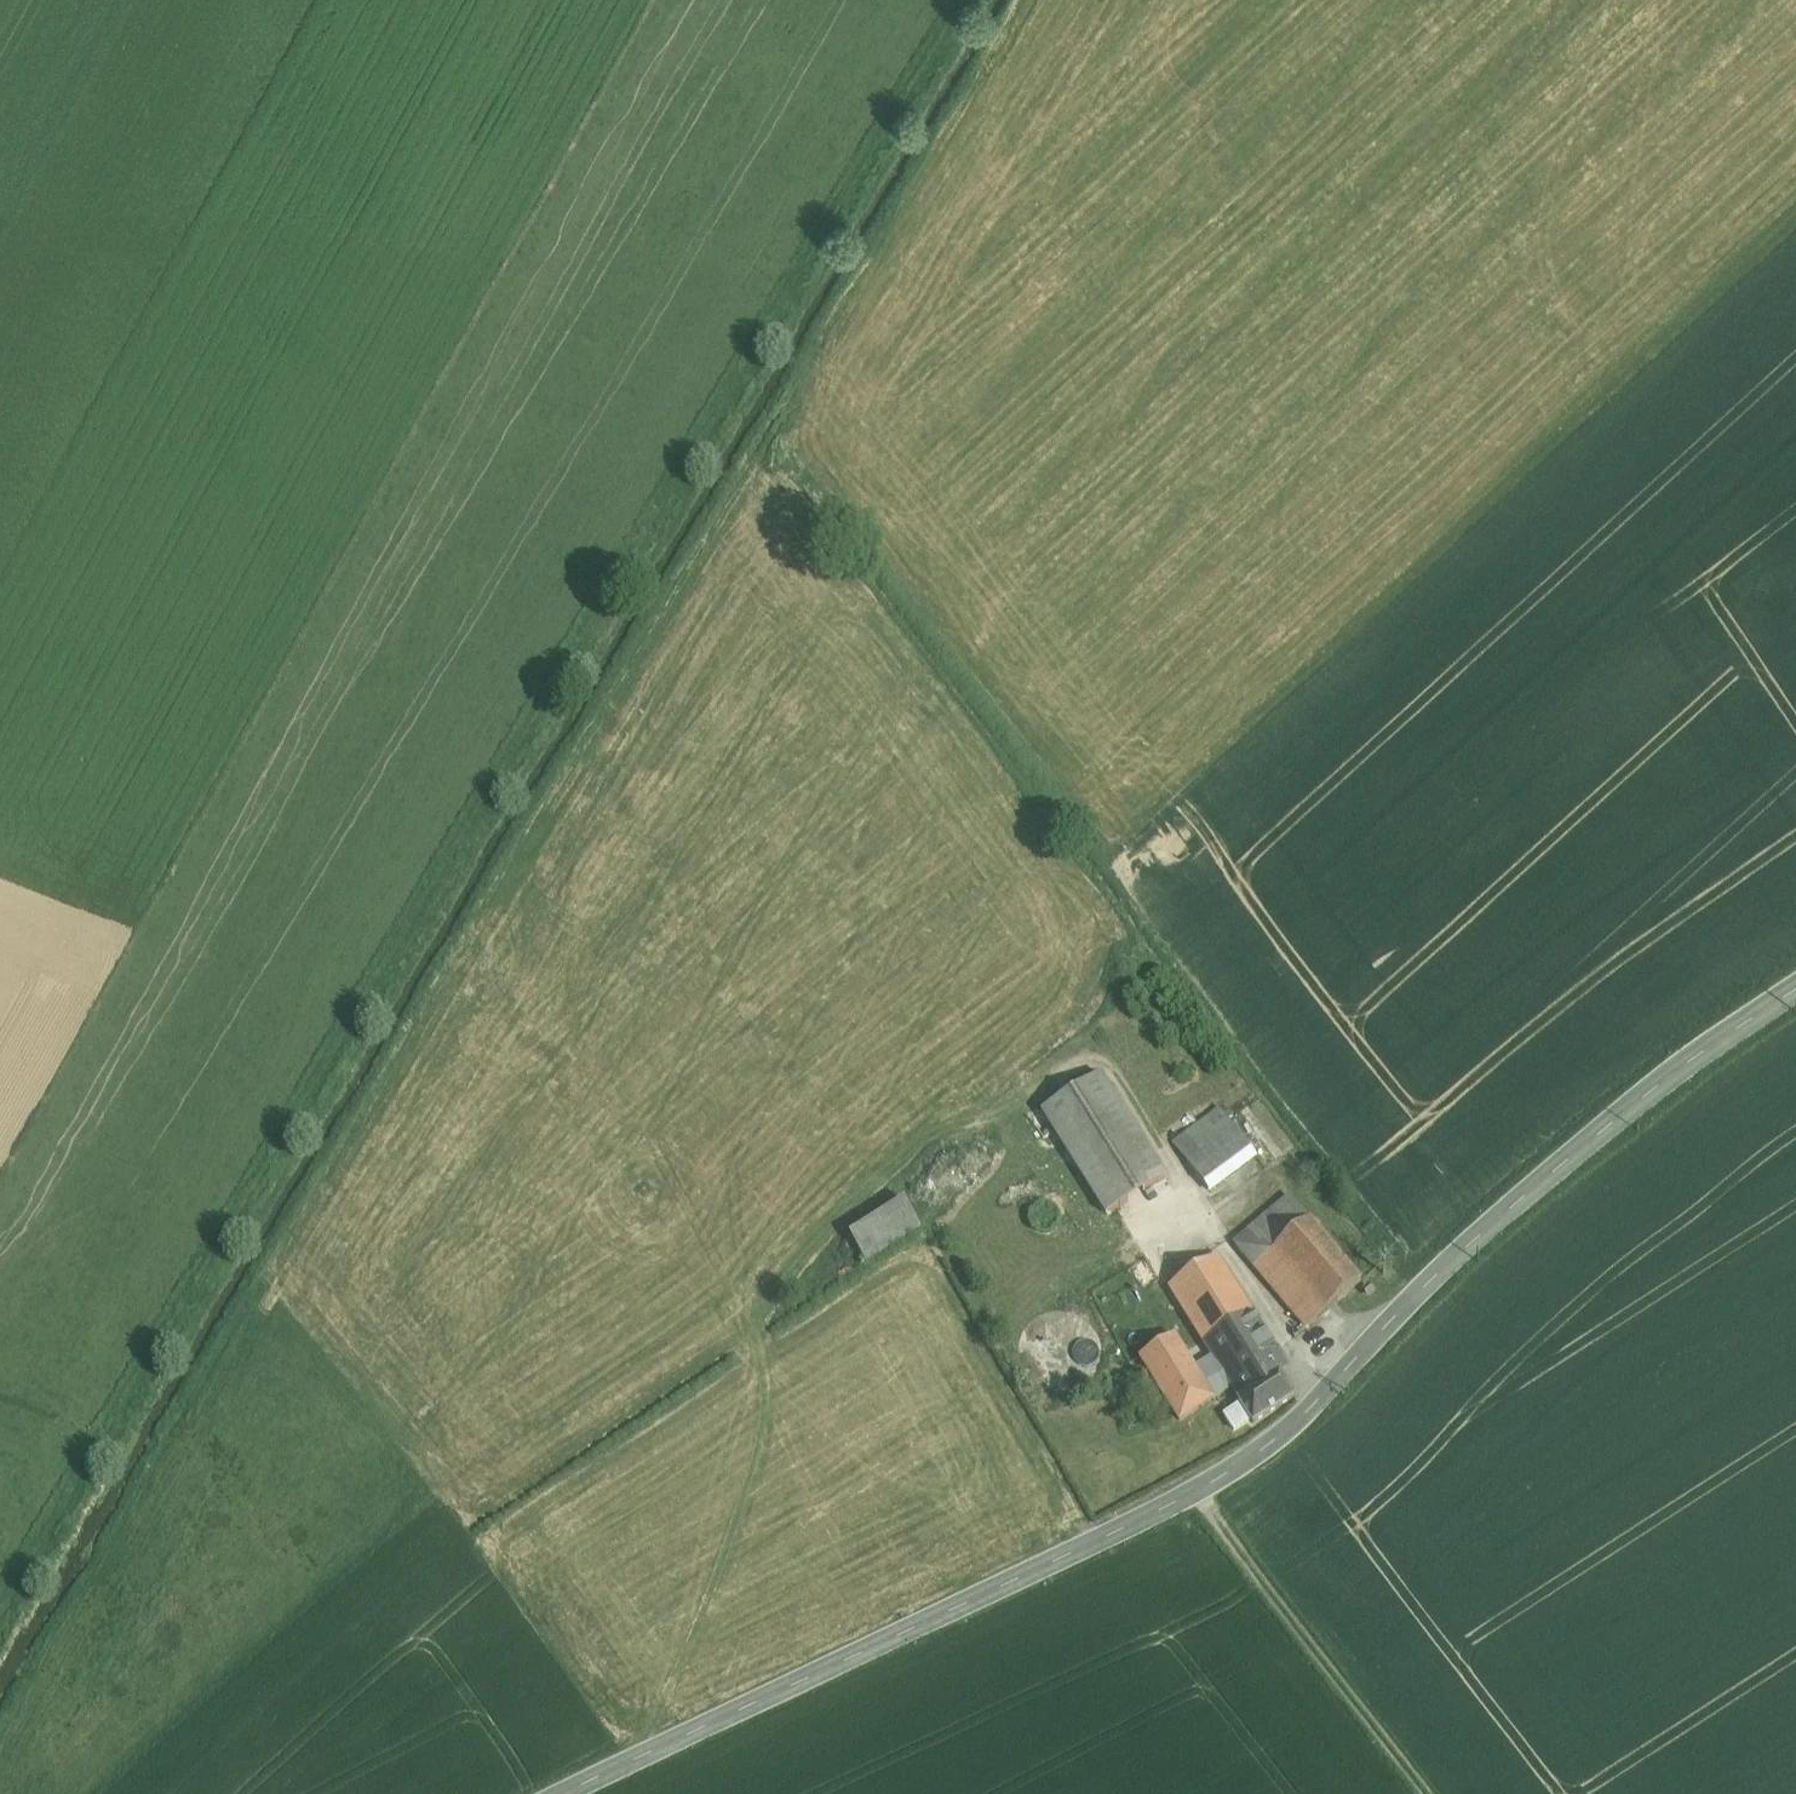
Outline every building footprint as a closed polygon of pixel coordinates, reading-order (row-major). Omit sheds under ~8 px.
[(1101,1075),(1042,1113),(1106,1215),(1166,1178),(1101,1075)] [(1223,1111),(1176,1146),(1188,1163),(1235,1128),(1223,1111)] [(1235,1128),(1188,1163),(1209,1190),(1256,1155),(1235,1128)] [(1290,1196),(1234,1242),(1306,1328),(1361,1281),(1290,1196)] [(904,1200),(850,1235),(867,1266),(921,1232),(904,1200)] [(1276,1353),(1216,1257),(1171,1286),(1216,1358),(1231,1381),(1270,1357),(1276,1353)] [(1196,1371),(1174,1336),(1141,1357),(1180,1420),(1214,1399),(1213,1399),(1196,1371)] [(1270,1357),(1231,1381),(1234,1386),(1233,1387),(1240,1398),(1238,1399),(1253,1424),(1295,1397),(1270,1357)] [(1216,1358),(1196,1371),(1213,1399),(1233,1387),(1234,1386),(1231,1381),(1216,1358)]
